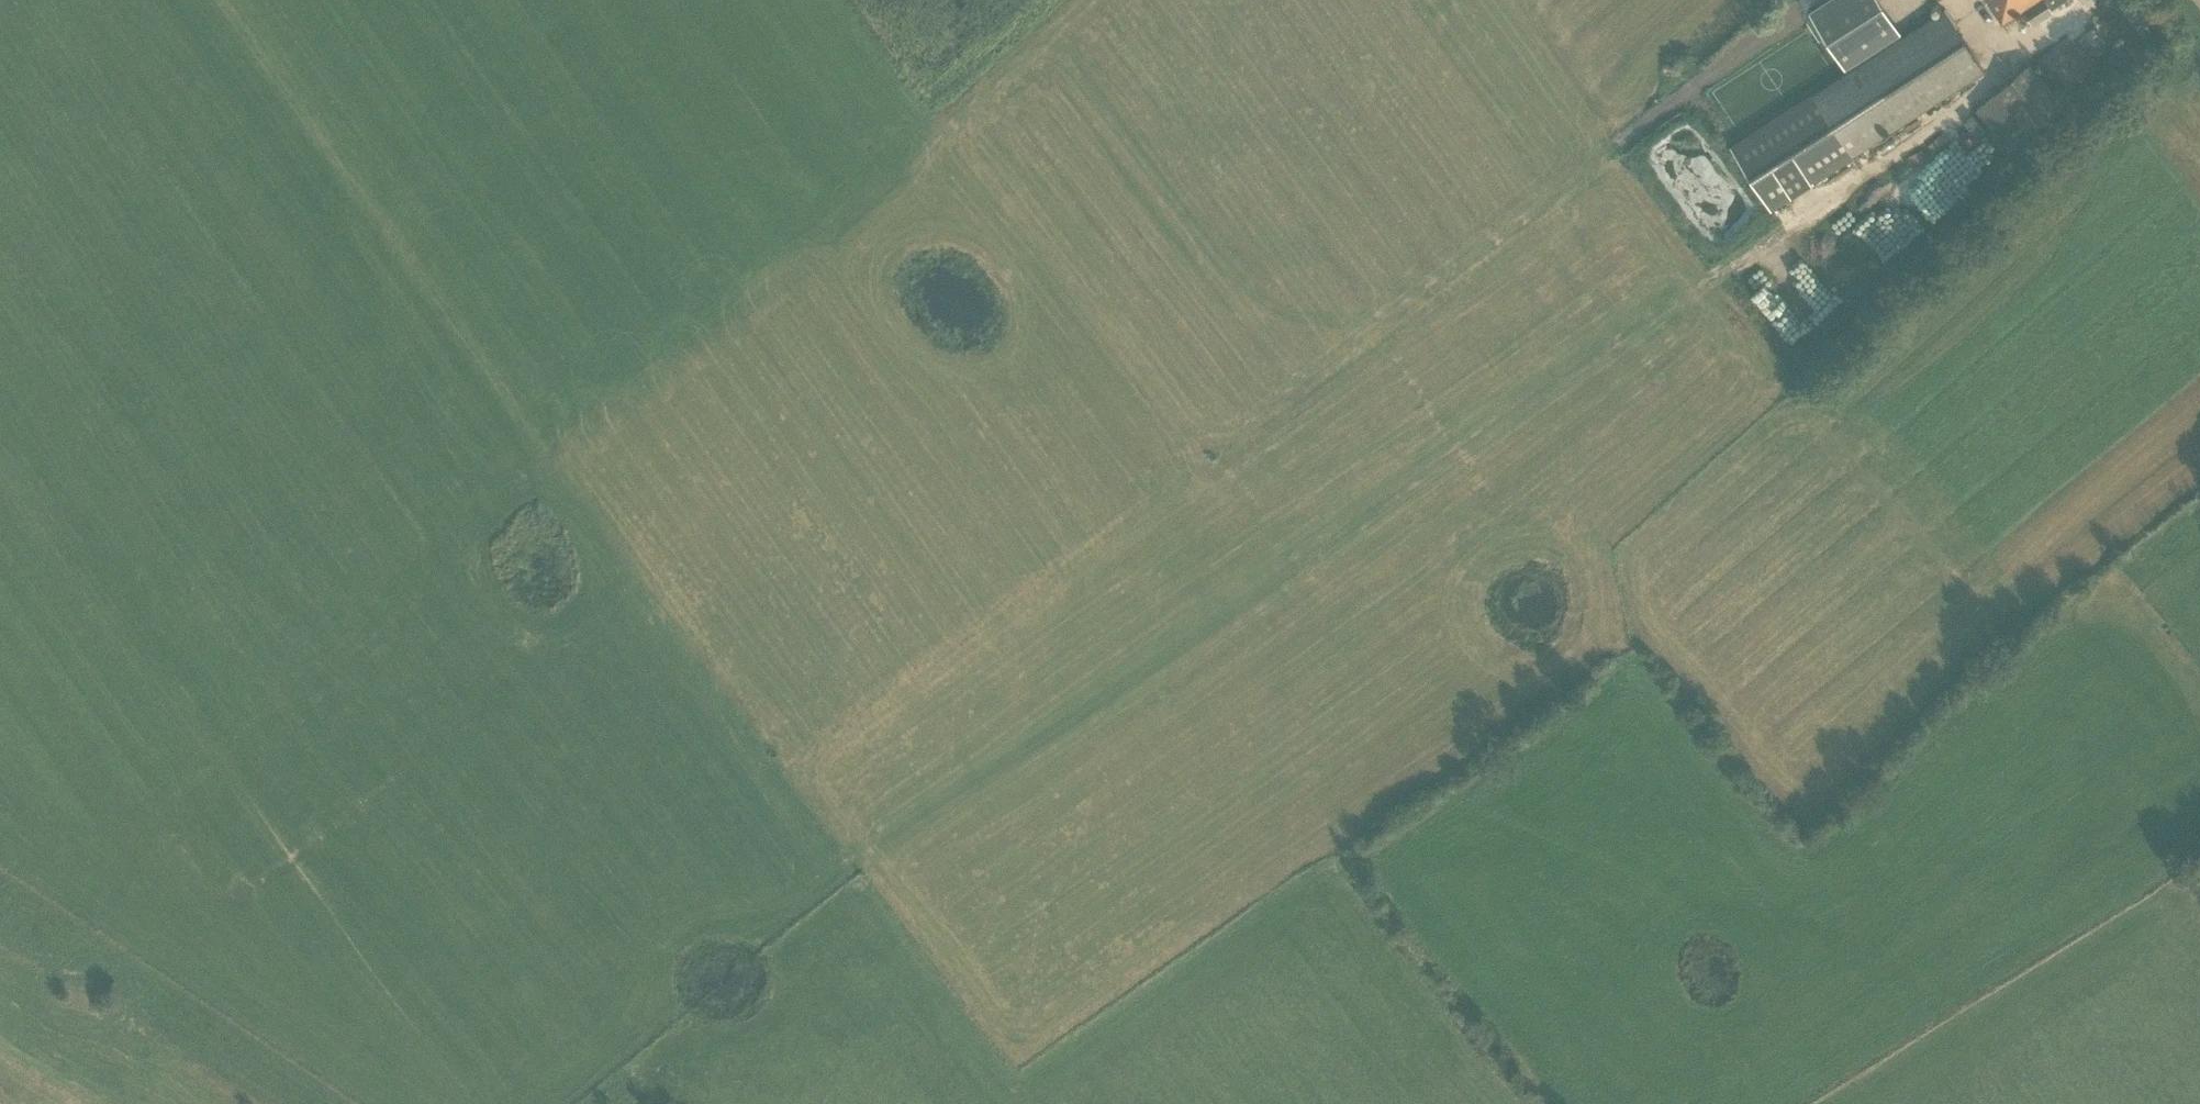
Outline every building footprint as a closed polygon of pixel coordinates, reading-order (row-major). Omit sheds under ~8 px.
[(1883,0),(1827,0),(1811,10),(1847,66),(1902,30),(1883,0)] [(2003,24),(2024,10),(2033,24),(2053,12),(2051,9),(2064,1),(2067,5),(2071,3),(2070,0),(1987,0),(2003,24)] [(1985,71),(1946,10),(1731,148),(1771,210),(1985,71)] [(2031,134),(2065,105),(2030,64),(1976,110),(2011,151),(2031,134)] [(2198,550),(2199,547),(2199,524),(2187,541),(2198,550)]
